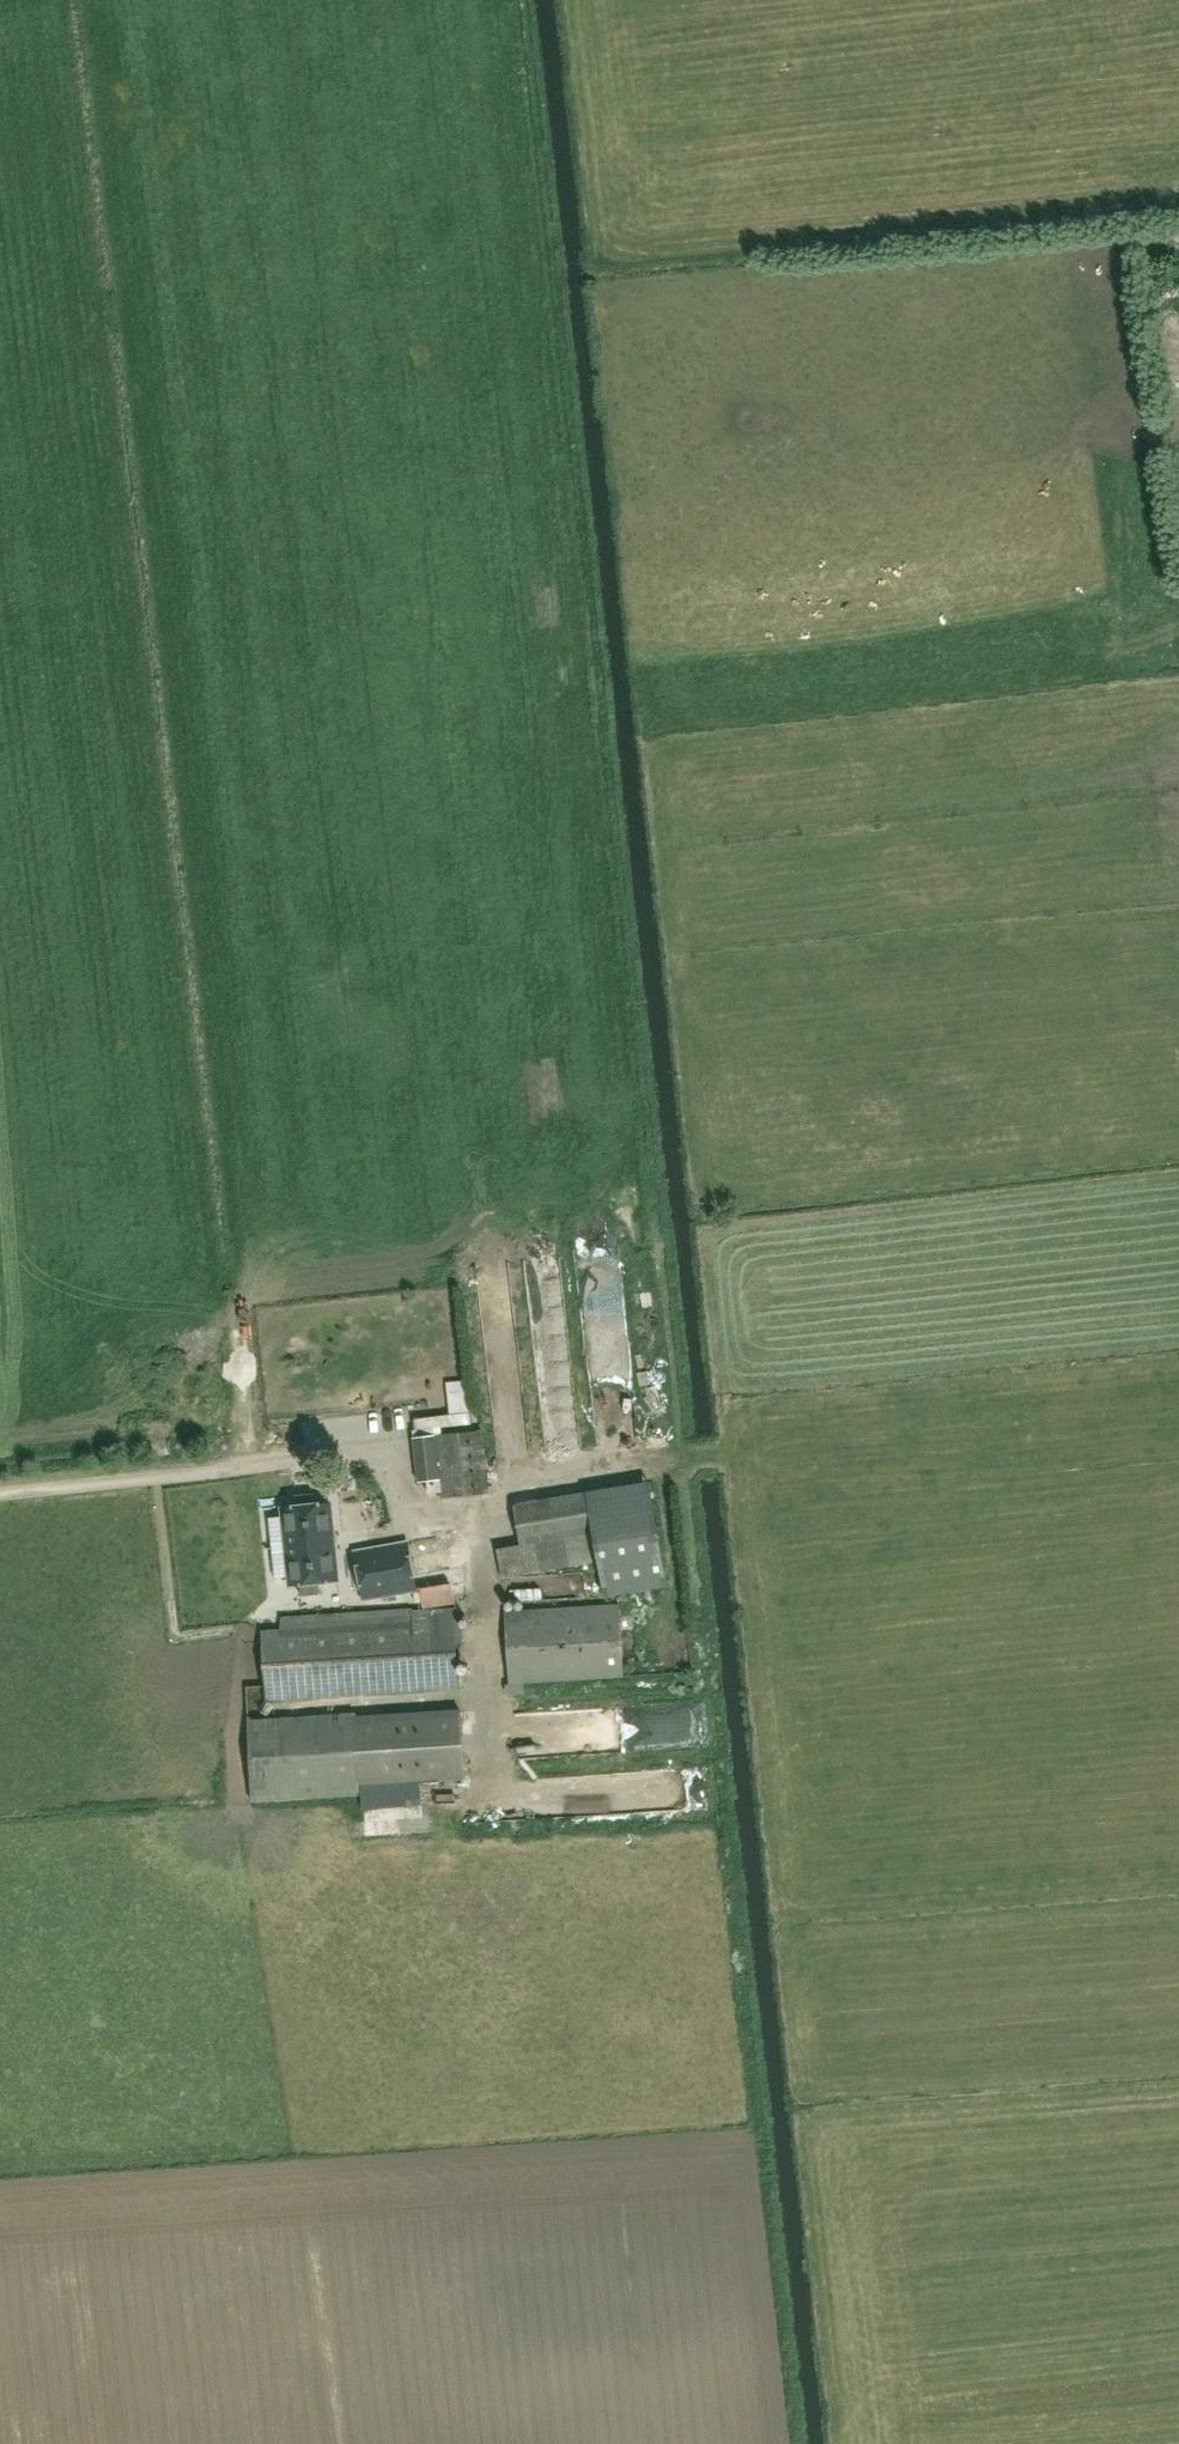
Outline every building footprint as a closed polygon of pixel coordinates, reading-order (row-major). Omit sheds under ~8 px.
[(481,1429),(420,1436),(414,1437),(419,1482),(440,1480),(442,1499),(489,1494),(481,1429)] [(359,1496),(364,1511),(378,1507),(373,1491),(359,1496)] [(503,1578),(599,1561),(585,1491),(514,1503),(521,1544),(497,1549),(503,1578)] [(294,1494),(295,1506),(281,1507),(289,1584),(300,1583),(301,1595),(319,1593),(318,1581),(337,1579),(329,1502),(314,1504),(313,1492),(294,1494)] [(355,1551),(364,1600),(415,1590),(406,1542),(355,1551)] [(450,1584),(422,1590),(424,1607),(453,1602),(450,1584)] [(510,1684),(623,1676),(619,1603),(505,1611),(510,1684)] [(266,1699),(459,1687),(455,1619),(262,1631),(266,1699)] [(590,1702),(519,1705),(521,1749),(592,1746),(590,1702)] [(362,1795),(362,1786),(465,1779),(460,1708),(356,1715),(356,1712),(247,1719),(252,1802),(362,1795)]
